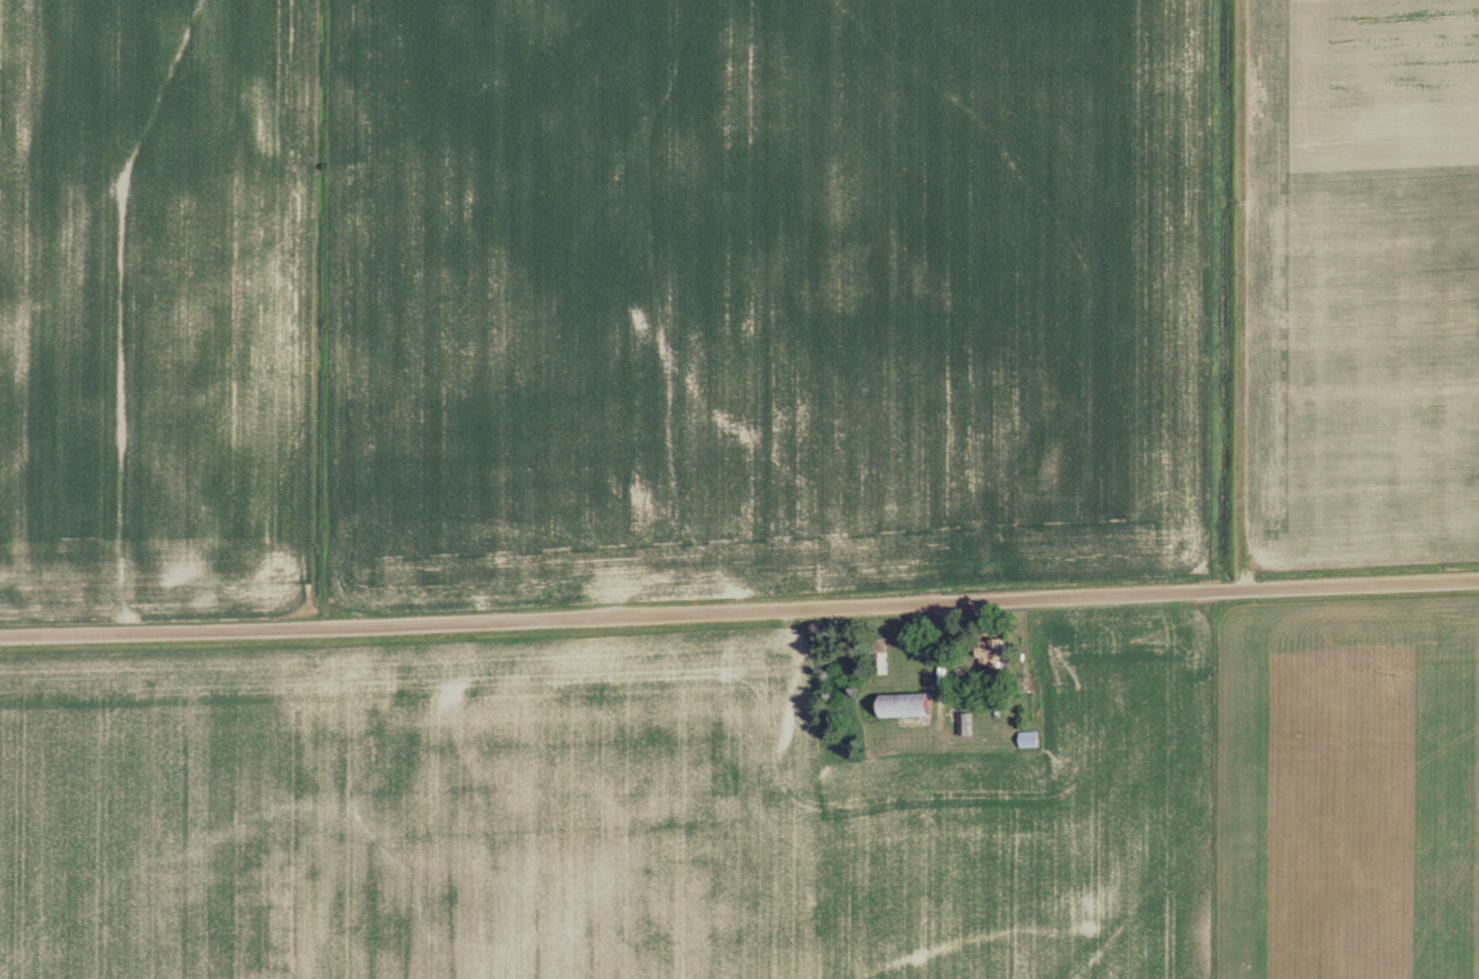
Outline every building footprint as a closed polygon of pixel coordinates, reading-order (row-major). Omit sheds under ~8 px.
[(998,639),(967,639),(967,661),(977,661),(977,667),(998,667),(998,639)] [(928,716),(928,694),(866,695),(866,717),(928,716)] [(967,712),(953,712),(953,736),(967,736),(967,712)] [(1014,732),(1014,748),(1035,748),(1035,732),(1014,732)]
